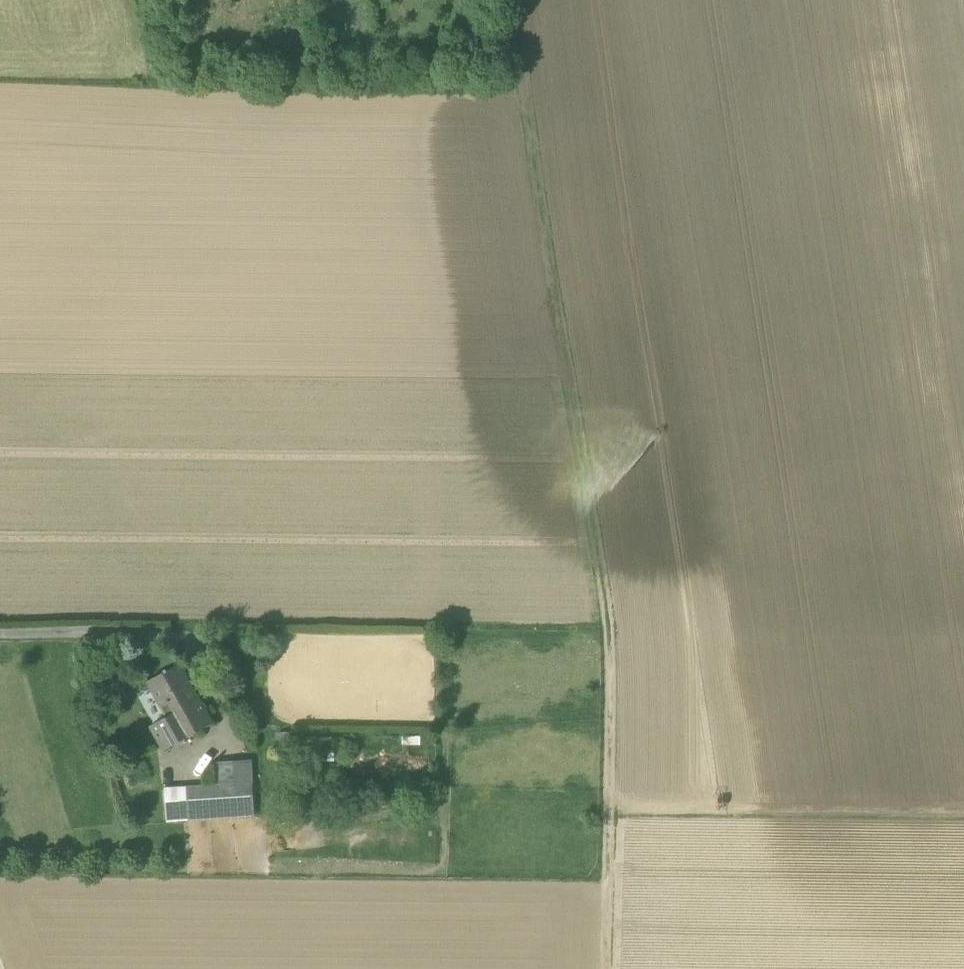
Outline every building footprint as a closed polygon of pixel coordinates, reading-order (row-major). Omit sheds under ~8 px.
[(150,727),(163,751),(212,723),(178,664),(167,671),(166,669),(163,671),(164,672),(147,682),(166,717),(150,727)] [(304,759),(335,758),(334,736),(303,737),(304,759)] [(186,788),(188,819),(252,815),(248,762),(217,764),(219,786),(186,788)] [(166,820),(188,819),(186,788),(164,789),(166,820)]
